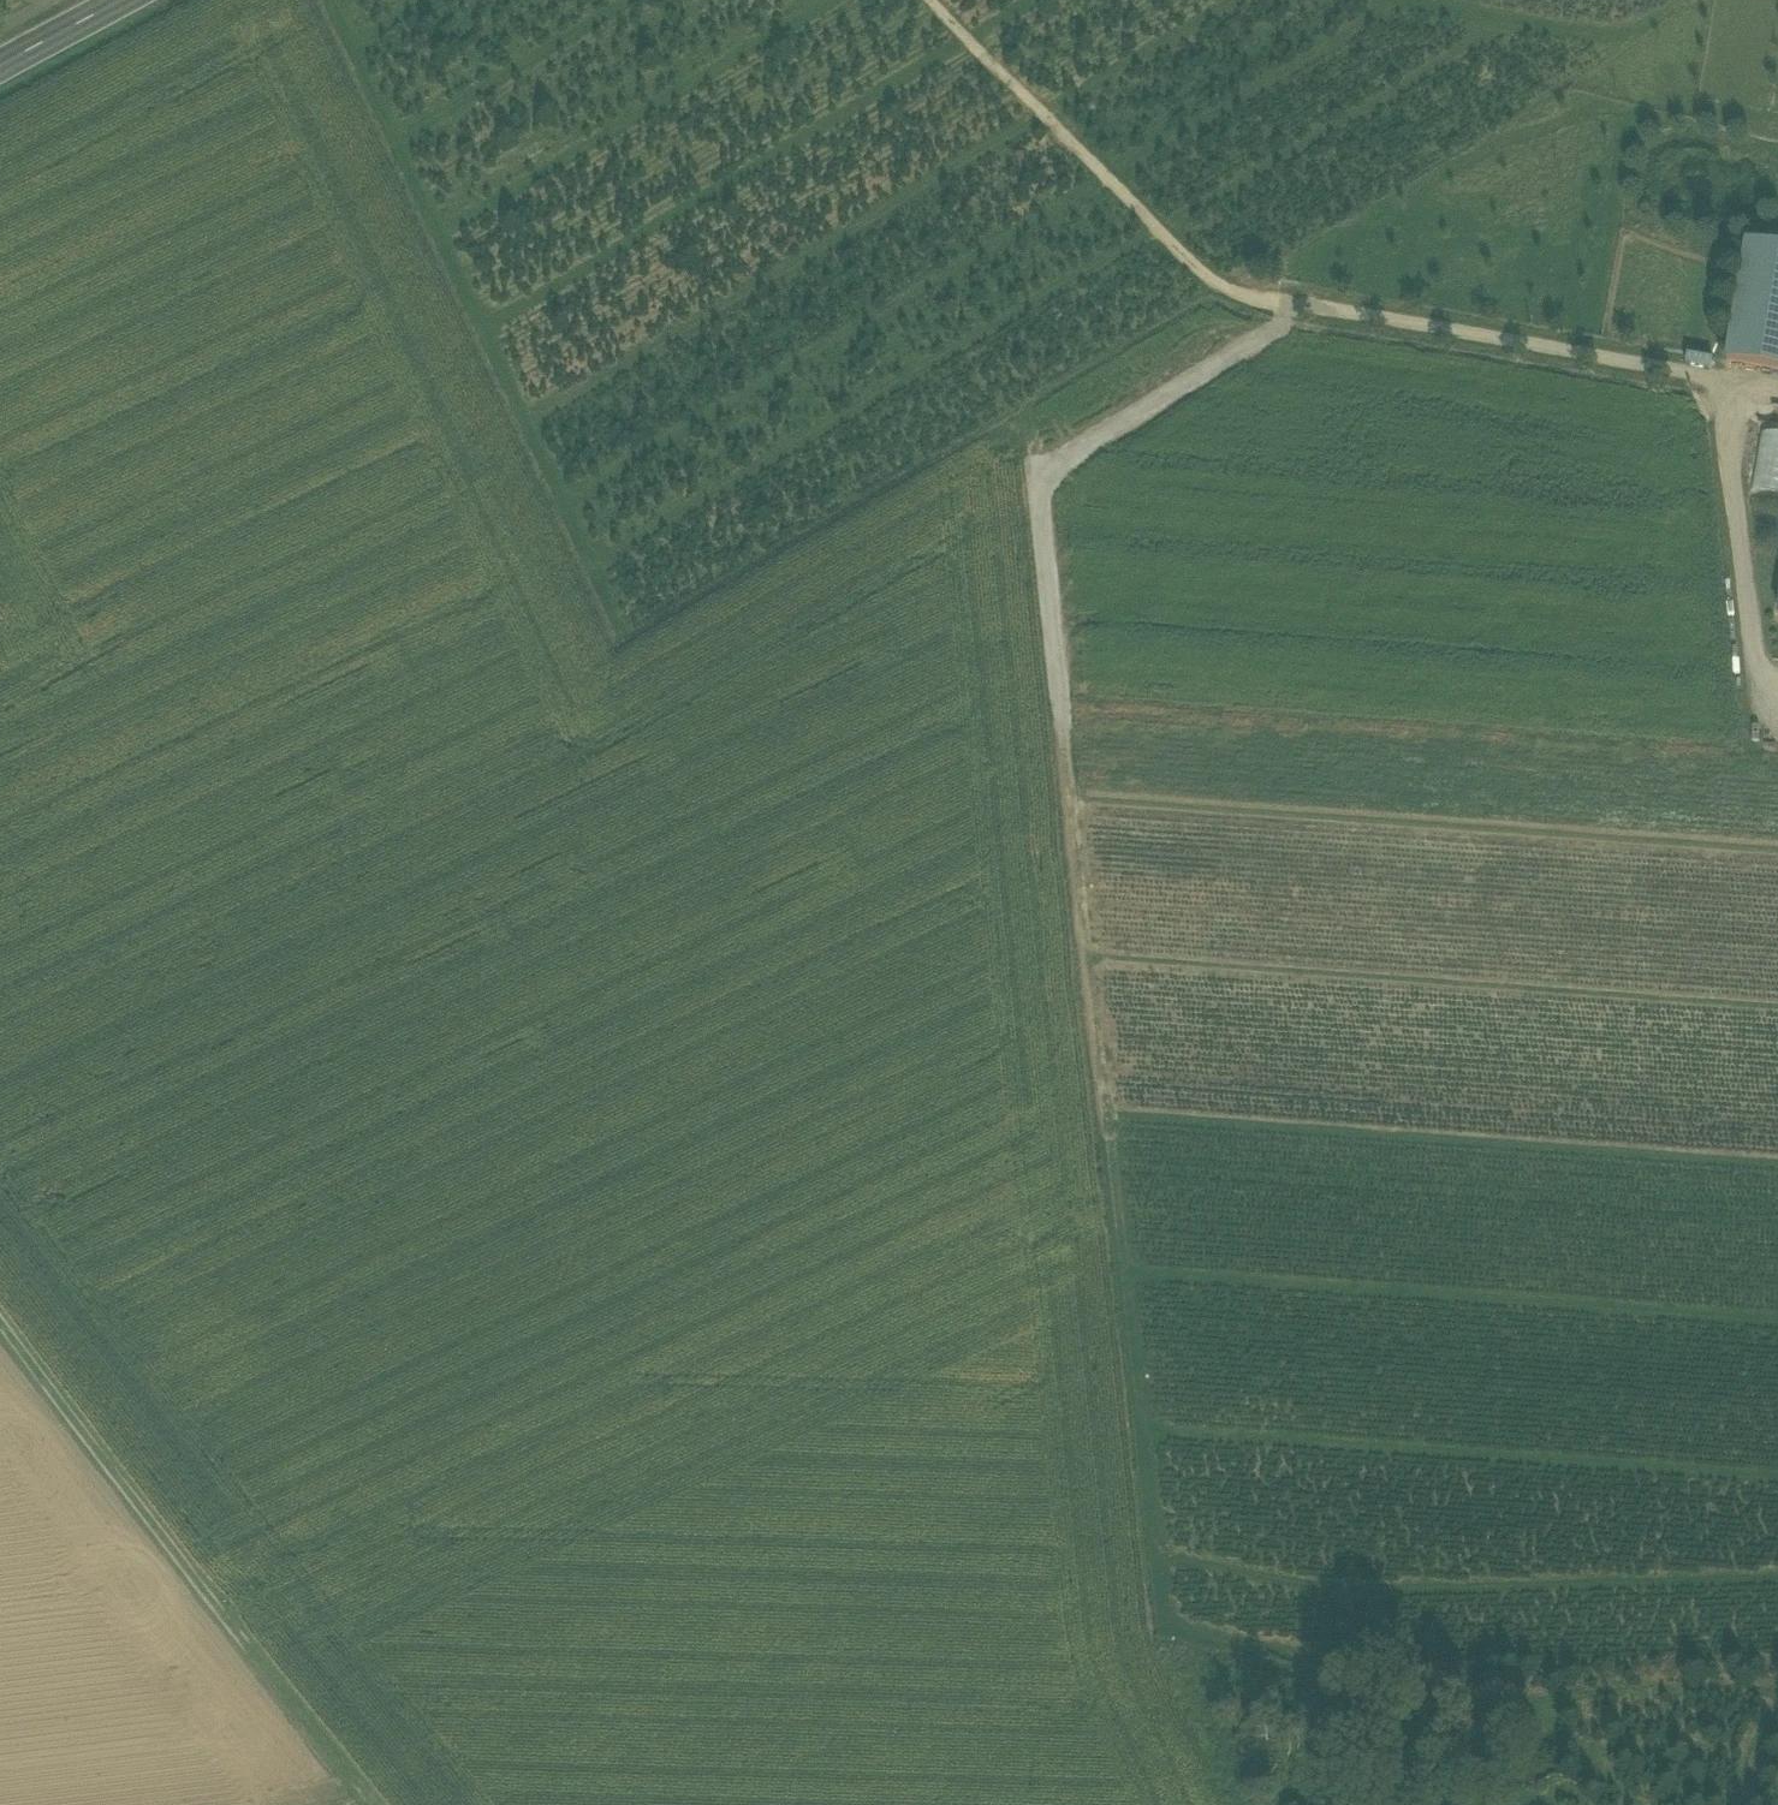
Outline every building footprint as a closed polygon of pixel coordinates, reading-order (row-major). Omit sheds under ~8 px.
[(1777,369),(1777,249),(1748,244),(1728,361),(1777,369)]
